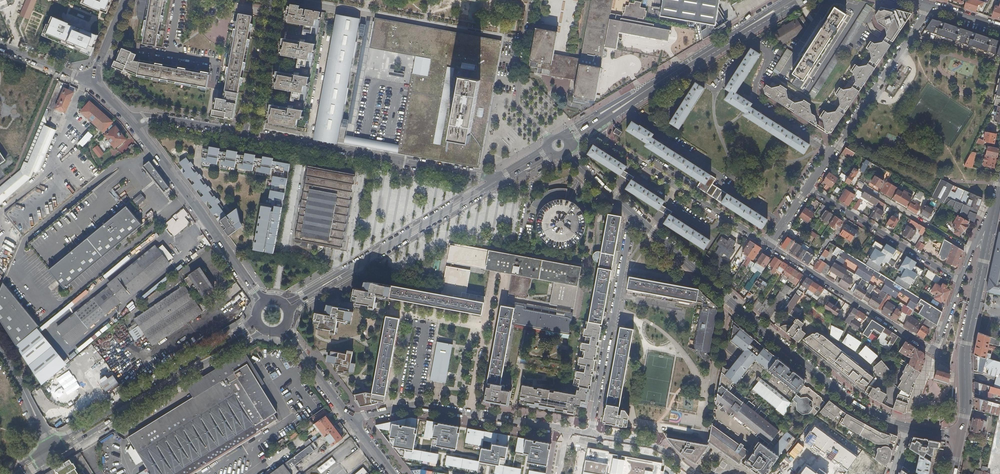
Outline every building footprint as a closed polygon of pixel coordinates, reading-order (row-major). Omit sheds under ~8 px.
[(35,0),(25,0),(18,16),(27,20),(35,0)] [(82,2),(106,13),(112,0),(83,0),(82,2)] [(138,1),(137,4),(137,8),(137,13),(138,15),(138,18),(146,20),(143,35),(145,35),(143,43),(157,46),(163,16),(165,16),(165,13),(164,13),(166,0),(168,1),(168,0),(138,0),(138,1)] [(671,30),(655,27),(656,25),(646,23),(639,22),(639,19),(644,20),(645,17),(647,18),(648,10),(646,10),(647,8),(641,7),(642,2),(636,1),(635,4),(634,3),(630,3),(630,6),(627,5),(625,11),(627,11),(626,13),(624,13),(623,17),(616,16),(616,15),(612,14),(614,0),(592,0),(581,59),(553,54),(557,32),(536,28),(533,41),(530,61),(539,62),(538,68),(550,70),(549,75),(577,80),(573,102),(586,104),(587,98),(596,100),(596,97),(601,97),(601,95),(597,94),(606,47),(608,47),(608,48),(615,50),(615,47),(618,48),(619,40),(618,40),(619,37),(620,38),(621,34),(628,35),(628,34),(631,34),(630,36),(638,37),(638,36),(641,36),(642,38),(649,39),(649,37),(652,38),(652,39),(656,40),(658,40),(660,39),(663,38),(670,40),(671,35),(671,30)] [(660,15),(700,22),(704,39),(713,34),(713,32),(715,30),(717,32),(727,26),(724,22),(727,20),(725,16),(724,17),(718,9),(719,0),(662,0),(660,15)] [(963,8),(976,12),(978,7),(970,4),(972,0),(966,0),(963,8)] [(849,44),(872,8),(867,4),(856,21),(814,87),(813,87),(808,96),(814,99),(846,49),(849,44)] [(999,7),(995,6),(992,18),(999,20),(999,4),(999,7)] [(290,7),(289,14),(307,17),(309,10),(290,7)] [(810,56),(816,60),(846,14),(835,7),(806,53),(810,56)] [(827,133),(832,133),(848,108),(912,14),(892,9),(891,10),(881,7),(875,15),(879,22),(886,27),(887,35),(883,42),(875,43),(871,41),(866,48),(870,50),(872,58),(867,65),(859,67),(855,64),(851,71),(854,74),(856,82),(851,88),(843,90),(840,87),(835,94),(839,97),(841,104),(836,111),(828,113),(824,111),(820,117),(823,120),(825,132),(827,133)] [(307,17),(289,14),(288,21),(293,21),(293,22),(300,24),(301,20),(307,21),(305,32),(304,31),(304,32),(318,34),(321,12),(309,10),(307,17)] [(226,91),(228,91),(226,99),(218,98),(218,102),(219,102),(218,107),(217,107),(215,114),(224,116),(235,118),(244,67),(247,52),(247,51),(253,16),(240,14),(234,47),(226,91)] [(337,14),(317,134),(339,139),(359,18),(337,14)] [(51,15),(40,39),(85,60),(96,35),(80,28),(79,29),(73,26),(74,25),(51,15)] [(808,25),(803,16),(800,17),(806,26),(808,25)] [(797,19),(772,35),(779,46),(804,31),(797,19)] [(950,25),(938,21),(938,22),(933,20),(926,30),(928,31),(928,32),(997,55),(999,56),(999,57),(999,42),(950,25)] [(425,154),(431,155),(451,35),(450,35),(449,37),(447,37),(447,35),(427,31),(426,33),(424,32),(425,31),(407,27),(406,29),(401,28),(402,26),(386,23),(386,25),(383,25),(384,23),(372,21),(368,45),(374,46),(374,44),(377,44),(377,46),(387,48),(388,46),(390,47),(389,49),(407,52),(408,50),(413,51),(412,52),(420,54),(420,59),(421,59),(420,64),(419,64),(416,77),(418,77),(415,92),(413,92),(409,115),(411,116),(410,118),(409,118),(405,138),(407,139),(406,141),(404,141),(403,150),(410,151),(410,149),(413,150),(413,152),(420,153),(421,151),(426,152),(425,154)] [(431,155),(441,157),(461,37),(451,35),(431,155)] [(448,158),(464,161),(464,159),(469,160),(469,161),(476,163),(479,147),(484,123),(472,121),(474,106),(486,108),(487,103),(485,102),(488,85),(490,85),(491,77),(489,77),(490,75),(491,75),(493,67),(491,67),(491,64),(493,65),(497,44),(493,43),(493,45),(491,45),(491,43),(461,37),(441,157),(444,157),(444,155),(449,156),(448,158)] [(285,39),(282,53),(287,54),(287,55),(301,57),(299,65),(298,65),(312,67),(316,44),(306,42),(305,46),(300,46),(300,42),(285,40),(285,39)] [(138,75),(207,87),(210,75),(140,62),(135,61),(138,55),(124,49),(119,61),(117,61),(115,65),(138,75)] [(730,92),(725,100),(741,110),(741,111),(745,113),(744,116),(803,154),(809,145),(801,140),(801,139),(798,137),(781,127),(782,127),(778,124),(778,125),(761,114),(758,112),(750,107),(752,104),(747,101),(747,100),(744,98),(744,99),(735,93),(760,54),(751,49),(746,57),(745,57),(743,61),(733,77),(730,80),(731,81),(725,89),(730,92)] [(787,49),(786,50),(772,72),(778,76),(793,52),(788,49),(787,49)] [(803,81),(816,60),(810,56),(806,53),(792,74),(797,77),(792,84),(800,89),(805,82),(803,81)] [(280,72),(279,72),(277,87),(282,88),(281,88),(295,90),(294,98),(293,98),(306,100),(310,77),(300,75),(299,80),(294,79),(294,76),(279,73),(280,72)] [(459,78),(449,140),(467,143),(477,81),(459,78)] [(696,83),(670,123),(679,128),(705,89),(696,83)] [(765,94),(793,112),(799,102),(796,103),(788,98),(786,91),(787,90),(780,85),(779,87),(772,88),(766,85),(764,89),(765,94)] [(61,112),(69,91),(60,88),(52,108),(61,112)] [(799,102),(793,112),(816,126),(817,124),(815,116),(812,114),(810,106),(811,105),(804,100),(803,101),(799,102)] [(83,112),(84,113),(105,132),(107,131),(109,132),(106,134),(116,147),(126,139),(116,126),(115,127),(112,125),(114,122),(93,104),(92,102),(83,112)] [(274,105),(273,105),(272,114),(303,120),(305,110),(294,109),(293,113),(288,112),(289,109),(274,106),(274,105)] [(996,105),(993,111),(995,112),(994,116),(993,116),(992,121),(991,121),(999,123),(999,106),(996,105)] [(32,176),(34,170),(37,171),(38,170),(40,170),(54,137),(57,129),(47,124),(48,121),(47,117),(45,116),(39,128),(42,130),(25,172),(21,169),(20,172),(20,171),(0,187),(0,203),(32,176)] [(707,193),(713,184),(716,179),(703,170),(699,167),(699,168),(683,158),(683,157),(680,155),(679,155),(663,145),(664,144),(660,142),(651,137),(653,134),(649,131),(645,128),(645,129),(640,125),(639,126),(632,122),(627,130),(647,143),(645,146),(701,181),(697,187),(707,193)] [(613,132),(613,133),(614,132),(619,136),(620,136),(619,136),(622,132),(623,131),(622,131),(616,128),(617,128),(616,127),(616,128),(614,132),(613,132)] [(89,131),(79,142),(84,146),(94,136),(89,131)] [(979,138),(976,143),(983,145),(984,141),(994,143),(996,134),(991,133),(986,132),(985,136),(984,136),(983,137),(984,137),(984,141),(979,138)] [(93,149),(99,158),(105,154),(99,145),(93,149)] [(588,154),(621,175),(624,170),(626,166),(594,145),(588,154)] [(202,164),(209,166),(209,163),(217,164),(220,148),(209,146),(209,149),(205,148),(202,164)] [(999,148),(988,146),(986,155),(997,158),(999,148)] [(851,159),(855,153),(846,148),(842,153),(851,159)] [(219,168),(226,169),(227,166),(234,167),(237,151),(227,149),(227,152),(222,151),(219,168)] [(976,153),(972,152),(965,166),(972,168),(976,153)] [(237,171),(244,172),(245,169),(252,171),(255,155),(245,153),(244,155),(240,155),(237,171)] [(986,155),(984,165),(995,168),(997,158),(986,155)] [(187,156),(180,161),(184,166),(181,169),(188,178),(191,176),(195,182),(192,184),(197,190),(200,188),(205,194),(201,196),(205,202),(209,200),(213,206),(210,209),(214,214),(217,212),(222,219),(219,221),(229,235),(237,230),(236,229),(242,223),(232,212),(231,214),(232,215),(231,216),(222,207),(220,208),(219,207),(223,204),(193,165),(191,167),(188,163),(190,162),(189,160),(190,160),(187,156)] [(262,159),(258,158),(255,174),(262,176),(263,173),(270,174),(273,158),(263,156),(262,159)] [(861,158),(850,174),(851,174),(845,182),(849,185),(855,176),(853,175),(853,174),(855,175),(858,171),(857,171),(864,160),(861,158)] [(860,170),(864,173),(870,162),(867,159),(860,170)] [(150,161),(143,166),(163,193),(170,188),(150,161)] [(256,250),(274,253),(282,207),(287,178),(283,178),(284,170),(288,171),(289,164),(276,161),(273,176),(272,176),(271,185),(274,185),(273,191),(270,190),(268,199),(271,200),(271,204),(269,203),(268,205),(256,202),(256,206),(259,207),(258,215),(254,214),(253,218),(257,219),(255,227),(252,226),(251,230),(254,231),(253,236),(258,237),(257,242),(254,241),(253,247),(256,247),(256,250)] [(306,184),(296,239),(304,240),(302,247),(308,248),(309,241),(342,247),(355,174),(309,166),(306,184)] [(620,175),(630,181),(631,180),(632,180),(634,177),(624,170),(621,175),(620,175)] [(823,182),(832,188),(838,179),(829,173),(823,182)] [(882,189),(886,183),(875,176),(871,183),(882,189)] [(932,198),(942,204),(974,222),(978,210),(967,205),(959,203),(947,198),(951,191),(954,186),(941,179),(932,198)] [(28,245),(47,271),(62,291),(70,284),(69,283),(113,247),(114,248),(141,226),(126,205),(106,180),(28,245)] [(626,189),(659,210),(662,205),(665,201),(632,180),(631,180),(630,181),(626,189)] [(882,189),(881,191),(891,197),(897,188),(886,182),(886,183),(882,189)] [(715,185),(713,184),(707,193),(709,194),(719,201),(725,192),(715,185)] [(956,193),(951,191),(947,198),(959,203),(964,190),(958,187),(956,193)] [(534,205),(540,210),(541,210),(546,204),(551,201),(557,199),(564,199),(566,199),(568,190),(563,189),(557,190),(556,189),(546,192),(547,193),(540,198),(534,205)] [(846,190),(839,200),(844,203),(850,193),(846,190)] [(911,198),(898,190),(893,198),(906,206),(911,198)] [(924,193),(918,190),(914,197),(920,201),(924,193)] [(959,203),(967,205),(971,193),(964,190),(959,203)] [(877,205),(877,204),(879,200),(864,191),(863,193),(861,196),(869,201),(870,200),(877,205)] [(727,194),(725,192),(719,201),(722,203),(761,229),(767,220),(727,194)] [(844,203),(848,205),(855,195),(850,193),(844,203)] [(967,205),(978,210),(983,198),(971,193),(967,205)] [(541,210),(540,210),(538,216),(537,221),(537,227),(539,233),(542,238),(546,242),(551,245),(557,247),(563,247),(569,246),(574,244),(579,240),(582,236),(585,230),(586,225),(586,219),(584,213),(581,208),(577,204),(572,201),(566,199),(564,199),(557,199),(551,201),(546,204),(541,210)] [(853,208),(856,210),(862,202),(859,200),(853,208)] [(912,201),(910,203),(911,204),(908,208),(916,213),(920,207),(919,207),(918,208),(915,206),(917,204),(912,201)] [(822,216),(825,210),(827,207),(823,204),(821,207),(822,208),(820,211),(819,210),(817,213),(822,216)] [(662,212),(669,216),(670,214),(670,215),(672,212),(665,207),(662,205),(659,210),(662,212)] [(925,205),(920,213),(929,218),(933,210),(925,205)] [(808,222),(814,213),(805,207),(799,217),(808,222)] [(876,207),(870,216),(876,219),(877,217),(879,218),(883,212),(876,207)] [(184,217),(187,215),(184,210),(180,213),(180,212),(176,215),(179,219),(175,223),(172,219),(165,225),(174,236),(189,223),(184,217)] [(829,224),(834,216),(825,210),(822,216),(820,218),(829,224)] [(669,216),(665,222),(664,223),(671,228),(704,249),(710,240),(670,215),(670,214),(669,216)] [(602,324),(622,217),(617,216),(609,215),(590,321),(596,322),(602,324)] [(892,215),(887,224),(894,228),(899,220),(892,215)] [(843,223),(846,219),(843,217),(841,220),(834,216),(829,224),(838,230),(843,223)] [(958,216),(952,226),(957,229),(955,233),(959,235),(962,231),(963,232),(969,222),(958,216)] [(926,228),(912,220),(909,224),(920,230),(919,233),(922,235),(926,228)] [(846,225),(843,223),(838,230),(842,232),(840,235),(851,241),(854,237),(855,237),(856,237),(857,237),(858,235),(858,233),(857,232),(847,225),(846,225)] [(907,225),(902,234),(911,239),(916,231),(907,225)] [(941,225),(939,228),(946,233),(949,229),(941,225)] [(990,277),(987,291),(999,294),(999,232),(990,277)] [(720,246),(716,252),(722,256),(724,253),(730,258),(734,251),(732,249),(736,243),(729,238),(727,242),(721,237),(716,244),(720,246)] [(785,243),(782,247),(789,251),(795,242),(788,238),(787,240),(786,239),(784,242),(785,243)] [(953,244),(944,239),(938,255),(940,256),(940,257),(941,258),(941,259),(942,259),(943,259),(944,259),(945,258),(946,257),(948,258),(953,244)] [(823,252),(830,242),(828,241),(826,240),(819,250),(823,252)] [(743,253),(748,256),(755,245),(750,241),(747,246),(747,248),(746,250),(744,250),(743,253)] [(890,259),(896,250),(886,243),(884,246),(875,241),(871,247),(873,248),(866,257),(869,259),(866,265),(876,271),(879,273),(883,267),(880,265),(886,256),(890,259)] [(918,241),(915,247),(921,250),(925,244),(918,241)] [(795,242),(789,251),(795,255),(800,248),(802,245),(800,243),(799,245),(795,242)] [(826,275),(834,262),(842,250),(830,242),(823,252),(813,267),(826,275)] [(490,250),(459,244),(458,247),(489,252),(490,250)] [(947,262),(958,266),(964,251),(953,244),(948,258),(947,262)] [(451,245),(448,261),(502,271),(502,273),(505,274),(509,274),(513,275),(509,295),(529,299),(533,276),(555,280),(551,303),(571,306),(574,285),(577,268),(508,256),(489,252),(458,247),(451,245)] [(747,268),(751,270),(753,267),(755,264),(748,260),(750,258),(753,260),(755,257),(754,256),(755,254),(757,253),(760,248),(755,245),(748,256),(745,260),(742,264),(748,268),(747,268)] [(169,263),(167,260),(169,258),(168,257),(162,248),(159,250),(157,248),(118,280),(94,300),(58,330),(67,342),(70,344),(107,314),(131,294),(169,263)] [(795,255),(801,259),(806,251),(800,248),(795,255)] [(753,267),(761,273),(773,256),(764,250),(755,264),(753,267)] [(842,250),(834,262),(840,265),(841,264),(842,265),(846,259),(859,267),(856,273),(869,281),(873,276),(885,283),(882,289),(896,298),(899,292),(912,299),(908,305),(914,309),(917,305),(922,308),(918,314),(927,319),(934,323),(937,325),(942,312),(921,298),(908,290),(897,284),(894,282),(882,275),(842,250)] [(801,259),(809,264),(814,256),(810,254),(806,251),(801,259)] [(713,261),(725,272),(729,265),(718,255),(713,261)] [(917,262),(907,256),(901,266),(906,269),(901,278),(898,276),(894,282),(897,284),(908,290),(911,285),(914,286),(920,276),(921,277),(925,271),(916,266),(917,262)] [(729,265),(725,272),(733,279),(742,264),(745,260),(740,257),(737,261),(733,259),(729,265)] [(771,272),(774,274),(777,270),(782,262),(775,257),(770,265),(773,268),(771,272)] [(777,270),(783,274),(788,266),(782,262),(777,270)] [(840,265),(834,262),(826,275),(828,277),(829,275),(828,275),(831,270),(842,277),(846,272),(847,270),(841,266),(840,265)] [(117,265),(106,275),(108,278),(120,267),(117,265)] [(782,276),(788,280),(795,270),(788,266),(783,274),(782,276)] [(204,294),(214,287),(200,267),(185,277),(190,286),(193,284),(197,289),(199,288),(200,289),(200,288),(204,294)] [(753,286),(754,284),(757,280),(761,273),(753,267),(751,270),(756,273),(749,283),(753,286)] [(393,285),(390,298),(443,307),(471,312),(482,314),(485,299),(462,294),(466,272),(451,269),(446,295),(442,295),(393,285)] [(796,285),(802,275),(795,270),(788,280),(796,285)] [(842,277),(839,283),(847,288),(852,280),(846,276),(848,273),(846,272),(842,277)] [(869,281),(856,273),(855,274),(859,277),(862,279),(866,281),(868,283),(869,281)] [(779,280),(785,284),(788,280),(782,276),(779,280)] [(699,289),(691,288),(630,277),(628,289),(697,301),(699,289)] [(813,282),(806,277),(801,285),(808,289),(813,282)] [(850,290),(853,293),(857,287),(859,284),(862,279),(859,277),(850,290)] [(853,293),(865,300),(870,294),(866,292),(862,289),(866,281),(862,279),(859,284),(857,287),(853,293)] [(760,289),(763,290),(767,284),(762,280),(760,283),(757,280),(754,284),(757,286),(756,289),(759,291),(760,289)] [(0,289),(0,320),(16,344),(37,326),(39,325),(3,282),(0,289)] [(390,298),(393,285),(373,282),(367,282),(365,288),(366,289),(365,291),(355,289),(353,299),(358,300),(358,303),(370,305),(370,307),(375,308),(377,296),(390,298)] [(751,288),(753,286),(749,283),(748,282),(742,292),(747,295),(751,288)] [(819,286),(813,282),(808,289),(814,293),(819,286)] [(763,316),(768,320),(785,295),(786,295),(791,288),(785,284),(783,287),(780,292),(775,299),(763,316)] [(578,286),(574,285),(571,306),(551,303),(550,309),(559,310),(559,307),(570,308),(569,312),(573,313),(574,307),(578,286)] [(945,302),(950,290),(946,288),(946,287),(946,286),(946,285),(945,285),(944,285),(943,285),(942,285),(941,287),(937,285),(935,288),(934,287),(931,292),(937,295),(936,296),(945,302)] [(136,323),(143,333),(152,346),(206,309),(203,305),(198,308),(197,306),(195,303),(192,299),(191,298),(194,297),(189,290),(187,292),(183,286),(133,320),(136,323)] [(800,286),(784,310),(784,311),(789,314),(803,293),(801,292),(802,290),(801,289),(802,288),(800,286)] [(819,286),(814,293),(812,296),(817,299),(822,291),(826,294),(827,291),(819,286)] [(747,295),(745,297),(749,300),(755,291),(751,288),(747,295)] [(882,291),(881,291),(877,288),(876,291),(881,294),(878,299),(870,294),(865,300),(878,308),(887,294),(882,291)] [(718,306),(699,289),(697,301),(704,302),(695,351),(710,362),(711,355),(708,354),(718,306)] [(895,299),(896,298),(882,289),(881,291),(882,291),(887,294),(891,297),(895,299)] [(878,308),(891,317),(897,308),(893,305),(893,304),(892,303),(891,304),(888,302),(891,297),(887,294),(878,308)] [(516,301),(516,302),(515,304),(526,306),(525,309),(570,317),(570,314),(573,314),(573,313),(569,312),(559,310),(550,309),(528,305),(528,303),(529,299),(509,295),(509,298),(516,299),(516,301)] [(758,311),(763,316),(775,299),(772,297),(769,302),(766,299),(758,311)] [(828,301),(827,302),(840,310),(841,309),(828,301)] [(827,302),(824,307),(837,316),(840,310),(827,302)] [(891,317),(896,320),(901,312),(899,310),(903,304),(900,302),(897,308),(891,317)] [(517,320),(516,325),(569,334),(573,314),(570,314),(570,317),(525,309),(526,306),(515,304),(515,308),(513,319),(517,320)] [(350,322),(352,312),(348,312),(348,310),(332,307),(327,306),(324,313),(325,313),(325,315),(320,314),(318,325),(317,329),(319,329),(329,330),(329,332),(334,333),(336,321),(345,323),(345,321),(350,322)] [(499,321),(488,382),(501,384),(504,369),(506,369),(507,364),(505,363),(511,327),(513,328),(514,324),(512,324),(513,319),(515,308),(507,306),(502,306),(499,321)] [(847,316),(844,321),(850,325),(859,311),(854,308),(849,316),(847,316)] [(924,322),(927,319),(918,314),(913,310),(910,316),(920,322),(919,324),(922,326),(922,325),(924,322)] [(859,311),(850,325),(857,330),(866,316),(859,311)] [(983,329),(985,330),(987,324),(990,325),(992,317),(987,315),(983,329)] [(374,386),(372,393),(386,395),(400,319),(387,316),(386,321),(386,323),(374,386)] [(904,325),(917,334),(922,326),(919,324),(920,322),(910,316),(904,325)] [(781,326),(780,327),(799,343),(806,334),(801,330),(802,330),(802,329),(801,328),(801,327),(805,322),(803,320),(801,321),(798,319),(797,319),(796,319),(794,322),(795,323),(791,327),(787,326),(785,326),(784,326),(781,326)] [(872,319),(863,333),(876,342),(878,339),(885,328),(880,325),(872,319)] [(932,327),(934,323),(927,319),(924,322),(932,327)] [(584,335),(583,338),(599,341),(601,333),(599,333),(599,331),(601,331),(602,326),(600,326),(601,324),(602,324),(596,322),(590,321),(587,321),(586,325),(588,326),(588,328),(585,328),(584,332),(587,333),(586,335),(584,335)] [(805,381),(733,322),(730,341),(743,350),(725,374),(734,382),(753,358),(796,394),(803,385),(804,384),(805,381)] [(131,331),(129,328),(127,330),(133,339),(143,333),(136,323),(134,324),(136,327),(131,331)] [(831,325),(829,336),(838,341),(843,331),(831,325)] [(917,334),(924,338),(929,329),(922,325),(922,326),(917,334)] [(37,326),(16,344),(42,384),(67,363),(37,326)] [(634,329),(621,327),(607,404),(620,406),(634,329)] [(878,339),(876,342),(889,351),(898,336),(894,334),(890,341),(891,342),(890,344),(891,344),(889,346),(886,344),(887,342),(884,340),(883,342),(880,340),(882,338),(883,338),(885,333),(890,337),(891,336),(890,335),(892,332),(885,328),(878,339)] [(812,334),(803,340),(856,382),(867,386),(873,377),(868,373),(869,372),(867,370),(866,370),(865,369),(863,369),(858,365),(858,364),(853,360),(854,358),(853,357),(852,357),(850,356),(848,356),(837,347),(838,346),(837,345),(836,344),(832,344),(823,336),(819,334),(819,333),(818,333),(817,332),(816,332),(815,333),(815,334),(812,334)] [(973,354),(990,359),(992,354),(987,353),(988,349),(995,351),(996,347),(989,346),(989,344),(991,337),(978,332),(973,354)] [(847,335),(842,343),(855,351),(860,343),(847,335)] [(898,336),(889,351),(897,356),(899,351),(906,341),(898,336)] [(999,342),(999,340),(998,340),(991,337),(989,344),(999,346),(999,342)] [(436,342),(437,342),(432,372),(431,371),(429,380),(432,380),(432,381),(442,383),(442,382),(446,383),(447,375),(447,372),(452,348),(452,345),(453,345),(453,344),(451,344),(438,341),(438,342),(436,342)] [(909,364),(921,372),(925,359),(923,353),(906,341),(899,351),(907,356),(911,357),(909,364)] [(592,344),(583,342),(582,347),(584,347),(584,350),(581,349),(580,354),(582,354),(582,357),(580,356),(579,361),(581,362),(581,364),(579,364),(575,386),(579,386),(578,395),(555,391),(556,390),(551,389),(551,390),(543,388),(544,386),(538,386),(538,389),(535,388),(535,387),(523,385),(520,401),(528,402),(528,405),(531,405),(532,403),(536,404),(536,406),(564,411),(565,409),(568,410),(568,412),(573,413),(574,413),(575,407),(574,407),(574,405),(581,406),(581,404),(588,405),(591,388),(593,376),(591,375),(592,370),(594,371),(595,362),(594,361),(594,359),(596,360),(597,355),(595,354),(595,352),(597,352),(598,347),(596,347),(597,345),(598,346),(598,345),(596,345),(596,344),(592,344)] [(93,356),(98,352),(93,345),(87,350),(93,356)] [(864,347),(858,354),(871,364),(876,357),(864,347)] [(350,363),(352,353),(347,352),(346,354),(329,351),(327,362),(336,364),(337,364),(337,372),(341,373),(344,373),(344,371),(353,373),(355,364),(350,363)] [(137,464),(144,473),(194,473),(262,432),(260,430),(262,429),(263,430),(265,429),(265,428),(278,420),(274,414),(277,412),(267,396),(265,397),(258,387),(260,385),(263,384),(244,353),(172,397),(177,406),(123,440),(130,452),(137,464)] [(999,377),(999,362),(990,359),(973,354),(974,370),(982,373),(985,361),(987,361),(985,369),(988,370),(987,374),(998,377),(999,377)] [(918,377),(921,372),(909,364),(900,358),(898,362),(906,367),(905,370),(903,370),(902,371),(902,372),(902,373),(903,373),(899,378),(901,380),(897,386),(911,396),(918,377)] [(287,368),(293,364),(290,359),(284,364),(287,368)] [(881,360),(874,367),(879,373),(878,374),(878,375),(879,376),(880,376),(881,376),(884,379),(892,372),(881,360)] [(274,369),(268,373),(272,380),(278,377),(274,369)] [(934,377),(948,382),(950,373),(937,369),(934,377)] [(760,436),(765,441),(769,445),(771,443),(779,431),(777,429),(765,420),(768,416),(762,411),(759,414),(753,410),(756,407),(750,402),(747,405),(741,400),(744,397),(738,392),(735,395),(730,391),(733,388),(731,386),(734,382),(725,374),(722,372),(717,404),(722,408),(723,407),(732,414),(731,415),(735,418),(735,417),(744,424),(743,425),(747,428),(748,427),(756,433),(755,434),(759,438),(760,436)] [(71,379),(61,383),(59,378),(47,383),(57,406),(78,397),(71,379)] [(790,403),(760,379),(752,389),(776,408),(776,410),(784,416),(790,403)] [(501,384),(488,382),(485,400),(498,402),(498,401),(502,402),(502,403),(509,405),(512,390),(505,389),(506,385),(501,384)] [(999,395),(999,389),(998,388),(995,387),(974,382),(975,393),(984,396),(986,390),(987,390),(987,389),(990,390),(989,392),(994,393),(999,395)] [(265,397),(267,396),(260,385),(258,387),(265,397)] [(806,387),(803,385),(796,394),(792,399),(796,403),(796,404),(796,410),(802,414),(809,414),(809,413),(813,416),(825,402),(821,399),(821,398),(808,387),(806,387)] [(864,393),(881,403),(886,394),(884,393),(882,391),(881,391),(880,390),(879,389),(878,389),(878,388),(877,389),(876,390),(869,386),(864,393)] [(992,398),(994,393),(989,392),(990,390),(987,389),(987,390),(986,390),(984,396),(992,398)] [(386,395),(372,393),(366,392),(352,395),(361,406),(385,401),(386,395)] [(903,412),(906,413),(908,404),(910,398),(898,393),(893,408),(903,412)] [(975,397),(975,409),(985,412),(988,401),(975,397)] [(895,444),(898,436),(879,429),(845,410),(841,407),(840,408),(835,404),(829,401),(820,412),(826,416),(827,415),(833,420),(838,414),(839,415),(841,416),(842,418),(840,423),(877,444),(878,444),(887,443),(888,444),(889,444),(890,442),(895,444)] [(985,412),(995,415),(997,403),(988,401),(985,412)] [(607,404),(604,422),(617,424),(618,423),(620,423),(620,425),(628,426),(630,415),(627,411),(619,410),(620,406),(607,404)] [(312,418),(316,422),(319,419),(318,418),(322,415),(323,416),(327,414),(325,411),(324,409),(312,418)] [(313,443),(314,442),(325,434),(334,427),(326,416),(316,423),(319,427),(307,437),(308,440),(303,444),(306,448),(313,443)] [(437,463),(439,454),(413,449),(418,419),(411,418),(376,425),(378,428),(392,430),(391,437),(396,438),(394,448),(400,457),(437,463)] [(973,418),(971,430),(981,432),(982,431),(983,431),(984,426),(986,426),(987,421),(984,421),(984,420),(973,418)] [(309,420),(299,427),(300,428),(302,428),(304,430),(312,424),(309,420)] [(458,432),(459,426),(427,420),(424,437),(438,439),(437,445),(457,449),(460,432),(458,432)] [(343,427),(340,423),(334,427),(325,434),(333,446),(343,439),(338,431),(343,427)] [(858,457),(815,426),(806,439),(848,470),(858,457)] [(468,428),(465,445),(482,448),(480,461),(447,455),(445,465),(478,470),(480,461),(496,464),(495,473),(498,473),(520,473),(521,469),(505,466),(510,436),(468,428)] [(718,429),(713,428),(713,429),(710,441),(740,463),(749,451),(718,429)] [(298,435),(295,430),(287,436),(290,440),(298,435)] [(518,437),(514,459),(547,465),(550,449),(548,448),(549,443),(518,437)] [(702,444),(667,437),(670,441),(677,450),(680,453),(687,458),(691,461),(697,464),(699,461),(702,444)] [(920,454),(931,461),(932,458),(925,454),(926,452),(932,456),(933,453),(935,448),(936,447),(938,448),(940,442),(936,441),(913,437),(909,448),(920,454)] [(745,462),(761,473),(766,473),(768,471),(768,467),(770,465),(771,466),(779,457),(758,441),(752,449),(754,450),(745,462)] [(298,472),(294,466),(318,448),(314,442),(313,443),(306,448),(293,457),(270,473),(295,473),(298,472)] [(699,461),(709,448),(710,445),(702,444),(699,461)] [(268,456),(276,450),(273,446),(265,452),(268,456)] [(887,467),(893,450),(891,449),(890,447),(889,447),(886,446),(884,446),(883,446),(881,447),(881,448),(880,447),(878,448),(878,449),(877,449),(877,450),(878,451),(875,458),(878,461),(880,462),(887,467)] [(662,463),(609,454),(609,452),(608,452),(588,448),(588,449),(583,473),(677,473),(662,463)] [(921,473),(929,473),(931,461),(920,454),(917,471),(920,473),(921,473)] [(317,470),(320,473),(322,473),(336,464),(332,459),(317,470)] [(52,470),(55,473),(76,473),(68,460),(52,470)] [(805,463),(797,473),(820,473),(805,463)] [(354,473),(367,473),(371,470),(366,464),(354,473)] [(908,473),(909,470),(903,466),(900,473),(909,473),(908,473)]
